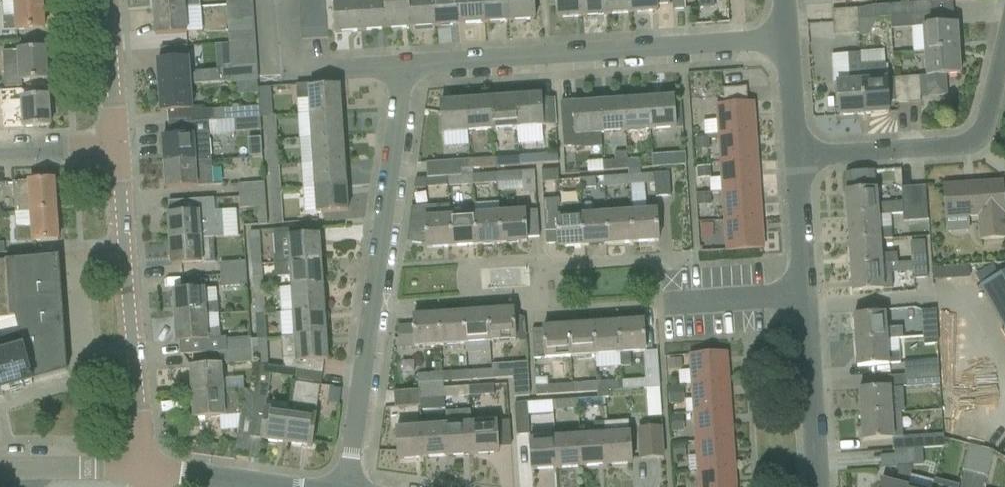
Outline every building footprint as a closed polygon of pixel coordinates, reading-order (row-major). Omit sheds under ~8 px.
[(42,0),(22,0),(16,0),(17,17),(3,17),(4,32),(44,29),(42,0)] [(154,11),(185,9),(185,0),(154,0),(154,11)] [(254,0),(227,0),(228,10),(255,9),(254,0)] [(327,5),(327,17),(328,28),(328,34),(336,33),(336,34),(362,32),(360,0),(327,0),(327,5)] [(387,30),(385,0),(374,0),(361,1),(361,0),(360,0),(362,32),(387,30)] [(410,0),(385,0),(387,30),(412,29),(410,0)] [(436,27),(434,0),(410,0),(412,29),(436,27)] [(461,25),(460,0),(434,0),(436,27),(461,25)] [(461,25),(486,24),(484,0),(460,0),(461,25)] [(511,22),(509,0),(484,0),(486,24),(511,22)] [(534,0),(509,0),(511,22),(535,20),(534,0)] [(582,0),(548,0),(549,7),(557,7),(557,19),(583,17),(582,0)] [(583,17),(608,15),(607,0),(582,0),(583,17)] [(632,0),(607,0),(608,15),(633,14),(632,0)] [(669,0),(632,0),(633,14),(658,12),(657,6),(669,5),(669,0)] [(673,10),(685,10),(685,0),(673,0),(673,10)] [(890,5),(890,18),(909,16),(932,14),(932,2),(963,0),(931,0),(931,2),(890,5)] [(327,17),(327,5),(300,7),(301,18),(327,17)] [(187,34),(185,9),(154,11),(156,36),(187,34)] [(228,10),(229,22),(255,20),(255,9),(228,10)] [(859,21),(859,19),(858,10),(832,11),(833,23),(859,21)] [(914,52),(925,52),(961,49),(959,49),(957,25),(933,27),(932,14),(909,16),(910,28),(912,28),(914,52)] [(301,18),(302,30),(328,28),(327,17),(301,18)] [(868,34),(875,18),(859,19),(859,21),(860,34),(868,34)] [(229,22),(229,33),(256,31),(255,20),(229,22)] [(834,36),(860,34),(859,21),(833,23),(834,36)] [(303,41),(328,39),(328,34),(328,28),(302,30),(303,41)] [(229,33),(230,44),(256,43),(256,31),(229,33)] [(230,44),(231,57),(257,55),(256,43),(230,44)] [(3,53),(4,68),(6,82),(6,88),(22,86),(21,81),(48,80),(46,49),(19,51),(19,52),(3,53)] [(907,78),(909,104),(921,103),(920,97),(946,95),(945,75),(961,74),(959,50),(961,50),(961,49),(925,52),(927,77),(907,78)] [(864,117),(861,65),(860,54),(848,55),(850,82),(837,83),(840,117),(864,115),(864,117)] [(231,57),(231,68),(257,66),(257,55),(231,57)] [(158,62),(160,88),(191,86),(191,85),(220,83),(219,71),(196,73),(196,75),(190,75),(189,60),(158,62)] [(896,105),(909,104),(907,78),(887,79),(885,63),(861,65),(864,117),(865,117),(865,115),(889,113),(888,102),(896,102),(896,105)] [(258,81),(257,66),(231,68),(232,83),(258,81)] [(311,114),(341,112),(340,87),(310,89),(310,85),(296,86),(298,101),(310,100),(311,114)] [(192,111),(191,86),(160,88),(161,113),(192,111)] [(272,100),(271,88),(259,89),(260,101),(272,100)] [(717,106),(719,135),(756,132),(754,103),(748,104),(747,88),(723,90),(725,105),(717,106)] [(544,127),(556,126),(554,99),(541,100),(541,96),(517,98),(519,129),(544,127)] [(7,129),(8,129),(10,129),(24,128),(24,129),(51,127),(49,97),(6,100),(7,115),(3,115),(2,100),(0,100),(0,129),(7,129)] [(493,99),(494,130),(519,129),(517,98),(493,99)] [(648,100),(651,130),(676,129),(674,98),(648,100)] [(469,132),(494,130),(493,99),(467,101),(469,132)] [(626,132),(651,130),(648,100),(624,101),(626,132)] [(441,103),(443,134),(469,132),(467,101),(441,103)] [(599,103),(601,134),(626,132),(624,101),(599,103)] [(602,147),(601,134),(599,103),(574,105),(561,106),(564,147),(573,147),(574,148),(581,147),(582,149),(602,147)] [(213,110),(214,122),(235,121),(261,119),(260,107),(213,110)] [(341,112),(311,114),(312,139),(343,136),(341,112)] [(277,142),(276,117),(266,117),(268,143),(277,142)] [(235,121),(236,132),(236,133),(262,131),(261,119),(235,121)] [(211,161),(210,136),(209,122),(169,125),(170,138),(163,139),(165,164),(211,161)] [(758,161),(756,132),(719,135),(721,164),(758,161)] [(343,136),(312,139),(314,164),(345,162),(343,136)] [(262,137),(249,137),(249,155),(263,155),(262,137)] [(709,138),(695,139),(696,150),(710,149),(709,138)] [(279,167),(277,142),(268,143),(270,167),(279,167)] [(521,157),(522,166),(559,163),(558,154),(521,156),(521,157)] [(514,157),(496,158),(497,168),(522,166),(521,157),(514,157)] [(670,157),(653,158),(653,169),(670,168),(670,157)] [(474,169),(497,168),(496,158),(471,160),(472,170),(474,169)] [(628,160),(628,170),(640,169),(640,159),(628,160)] [(427,179),(448,177),(463,176),(462,170),(472,170),(471,160),(426,164),(427,179)] [(604,172),(628,170),(628,160),(615,161),(603,162),(604,172)] [(211,161),(165,164),(166,189),(213,186),(211,161)] [(760,191),(758,161),(721,164),(723,193),(760,191)] [(345,162),(314,164),(316,189),(346,187),(345,162)] [(270,167),(272,192),(281,192),(279,167),(270,167)] [(711,178),(711,167),(697,168),(698,179),(711,178)] [(540,181),(557,182),(557,170),(541,170),(540,181)] [(535,171),(522,172),(497,174),(498,183),(522,181),(523,190),(523,193),(536,193),(535,171)] [(913,187),(902,188),(903,202),(878,204),(877,190),(875,190),(874,172),(846,173),(847,192),(846,192),(847,216),(878,214),(878,216),(903,215),(903,214),(915,213),(913,187)] [(640,175),(630,176),(631,185),(645,184),(655,183),(656,198),(670,197),(669,173),(640,175)] [(473,185),(498,183),(497,174),(474,176),(472,176),(473,185)] [(472,176),(463,176),(448,177),(449,187),(473,185),(472,176)] [(605,186),(631,185),(630,176),(605,178),(605,186)] [(579,188),(596,187),(596,178),(578,179),(579,188)] [(414,190),(425,189),(424,179),(416,180),(414,190)] [(16,213),(33,212),(56,210),(55,180),(29,182),(13,184),(16,213)] [(943,186),(945,220),(978,218),(980,241),(1004,239),(1004,215),(1004,202),(1004,182),(974,183),(974,185),(964,185),(964,184),(943,186)] [(239,185),(240,197),(266,195),(265,183),(239,185)] [(346,187),(316,189),(317,214),(348,212),(346,187)] [(903,222),(927,220),(927,212),(925,187),(913,187),(915,213),(903,214),(903,215),(903,222)] [(760,191),(723,193),(725,222),(762,220),(760,191)] [(281,192),(272,192),(274,225),(283,224),(281,192)] [(711,205),(710,193),(697,194),(697,206),(711,205)] [(647,211),(646,194),(632,195),(633,212),(632,213),(634,244),(659,242),(657,211),(647,211)] [(267,225),(266,208),(267,207),(266,195),(240,197),(241,209),(257,208),(258,225),(267,225)] [(214,199),(168,203),(169,215),(168,215),(170,241),(200,239),(224,238),(222,211),(215,212),(214,199)] [(559,249),(585,247),(583,216),(582,206),(560,208),(560,199),(543,200),(546,245),(559,244),(559,249)] [(427,250),(453,248),(451,217),(450,206),(412,208),(407,243),(427,246),(427,250)] [(18,244),(58,241),(56,210),(33,212),(34,228),(17,229),(18,244)] [(527,243),(525,212),(500,214),(502,244),(527,243)] [(610,245),(634,244),(632,213),(607,214),(610,245)] [(477,246),(502,244),(500,214),(475,215),(477,246)] [(610,245),(607,214),(583,216),(585,247),(610,245)] [(879,230),(878,216),(878,214),(847,216),(849,241),(880,238),(892,238),(891,229),(879,230)] [(451,217),(453,248),(477,246),(475,215),(451,217)] [(764,249),(762,220),(725,222),(727,251),(764,249)] [(713,240),(712,225),(700,225),(701,241),(713,240)] [(252,266),(262,266),(260,232),(250,232),(252,266)] [(274,265),(321,261),(319,236),(289,238),(291,263),(274,264),(274,265)] [(849,241),(851,266),(882,264),(882,265),(887,264),(898,264),(897,254),(881,255),(880,241),(892,240),(892,238),(880,238),(849,241)] [(172,266),(201,264),(200,239),(170,241),(172,266)] [(910,243),(911,256),(925,255),(924,242),(910,243)] [(927,279),(925,255),(911,256),(912,263),(898,264),(887,264),(888,275),(913,272),(913,280),(927,279)] [(32,382),(66,372),(59,257),(0,261),(0,320),(15,318),(24,350),(32,382)] [(292,277),(293,288),(323,286),(321,261),(274,265),(275,278),(292,277)] [(221,265),(221,276),(247,275),(246,263),(221,265)] [(884,291),(882,265),(882,264),(851,266),(853,292),(884,291)] [(264,290),(262,266),(252,266),(254,291),(264,290)] [(981,285),(999,275),(994,267),(977,277),(981,285)] [(248,286),(247,275),(221,276),(222,288),(248,286)] [(293,288),(294,313),(324,311),(323,286),(293,288)] [(173,292),(175,318),(206,316),(219,315),(218,304),(206,305),(205,290),(173,292)] [(264,290),(254,291),(256,315),(266,315),(264,290)] [(490,342),(516,341),(514,310),(488,312),(490,342)] [(937,344),(934,310),(923,311),(926,345),(937,344)] [(280,313),(282,338),(326,335),(324,311),(294,313),(280,313)] [(490,342),(488,312),(464,313),(466,344),(490,342)] [(464,313),(439,315),(441,346),(440,346),(466,344),(464,313)] [(854,316),(856,341),(903,338),(902,328),(887,329),(885,314),(854,316)] [(267,340),(266,315),(256,315),(257,340),(267,340)] [(400,349),(440,346),(441,346),(439,315),(413,317),(414,326),(399,328),(400,349)] [(207,331),(206,316),(175,318),(177,343),(180,343),(180,356),(227,353),(226,338),(221,339),(220,330),(207,331)] [(621,354),(621,368),(631,367),(630,353),(646,352),(644,321),(619,323),(621,354)] [(596,356),(621,354),(619,323),(594,325),(596,356)] [(571,357),(596,356),(594,325),(569,326),(571,357)] [(534,331),(532,331),(534,360),(571,357),(569,326),(543,328),(544,331),(534,332),(534,331)] [(298,372),(320,375),(322,375),(324,361),(328,361),(326,335),(282,338),(284,359),(283,359),(285,369),(297,371),(297,372),(298,372)] [(888,354),(887,341),(903,339),(903,338),(856,341),(857,368),(889,365),(889,364),(900,364),(900,353),(888,354)] [(258,351),(259,362),(259,365),(269,364),(267,340),(257,340),(258,351)] [(32,382),(24,350),(0,356),(0,395),(3,395),(2,394),(33,385),(32,382)] [(228,365),(253,363),(252,351),(227,353),(228,365)] [(729,382),(727,353),(690,356),(692,385),(729,382)] [(634,381),(622,381),(623,391),(660,388),(658,357),(644,357),(645,380),(634,381)] [(669,371),(683,370),(682,359),(669,360),(669,371)] [(904,363),(905,375),(939,373),(938,361),(904,363)] [(435,373),(443,372),(442,363),(434,364),(435,373)] [(192,394),(223,392),(222,366),(191,368),(192,394)] [(262,441),(287,444),(291,415),(266,411),(268,394),(272,368),(260,367),(256,392),(252,418),(250,437),(262,439),(262,441)] [(530,397),(528,367),(492,370),(493,379),(513,378),(515,398),(530,397)] [(468,381),(493,379),(492,370),(468,372),(468,381)] [(322,375),(320,375),(298,372),(287,444),(312,447),(320,386),(321,387),(322,375)] [(468,372),(443,373),(443,383),(468,381),(468,372)] [(418,385),(443,383),(443,373),(418,375),(418,385)] [(940,384),(939,373),(905,375),(906,387),(940,384)] [(597,383),(597,392),(609,392),(623,391),(622,381),(601,383),(601,377),(597,377),(596,377),(597,383)] [(536,396),(573,394),(573,384),(548,386),(548,378),(535,379),(536,396)] [(692,385),(694,414),(731,411),(729,382),(692,385)] [(420,400),(445,398),(443,383),(418,385),(419,391),(420,400)] [(573,394),(597,392),(597,383),(573,384),(573,394)] [(469,387),(470,397),(494,395),(493,386),(469,387)] [(684,403),(684,386),(680,386),(669,387),(670,404),(684,403)] [(859,391),(861,416),(892,413),(891,388),(859,391)] [(223,392),(192,394),(194,419),(225,417),(241,415),(238,435),(250,437),(252,418),(256,392),(247,391),(223,392)] [(419,391),(414,391),(394,392),(395,409),(415,408),(415,407),(420,407),(420,400),(419,391)] [(577,409),(603,407),(602,399),(597,399),(577,400),(577,409)] [(552,402),(553,411),(577,409),(577,400),(552,402)] [(530,435),(528,413),(527,404),(514,405),(517,436),(530,435)] [(450,457),(474,455),(472,424),(471,411),(446,412),(447,426),(450,457)] [(733,440),(731,411),(694,414),(695,429),(696,442),(696,443),(733,440)] [(863,441),(894,439),(892,413),(861,416),(863,441)] [(673,432),(685,431),(684,416),(672,417),(673,432)] [(605,434),(607,466),(632,464),(629,421),(604,423),(605,434)] [(474,455),(499,453),(497,422),(472,424),(474,455)] [(582,468),(607,466),(605,434),(604,423),(593,424),(594,435),(579,436),(582,468)] [(424,458),(450,457),(447,426),(422,428),(424,458)] [(424,458),(422,428),(396,429),(398,460),(424,458)] [(661,428),(639,430),(641,460),(663,458),(661,428)] [(901,450),(906,450),(906,449),(922,448),(932,448),(944,447),(943,435),(918,437),(903,438),(903,439),(900,439),(901,450)] [(555,438),(557,470),(582,468),(579,436),(555,438)] [(532,471),(557,470),(555,438),(530,440),(532,471)] [(735,469),(733,440),(696,443),(698,472),(735,469)] [(674,460),(687,459),(686,444),(673,445),(674,460)] [(963,470),(975,473),(981,449),(970,446),(963,470)] [(906,450),(906,454),(907,454),(908,466),(913,466),(913,467),(923,466),(922,448),(906,449),(906,450)] [(986,476),(992,452),(981,449),(975,473),(986,476)] [(906,454),(881,456),(882,469),(900,467),(897,485),(883,481),(881,486),(908,486),(913,467),(913,466),(908,466),(907,454),(906,454)] [(735,469),(698,472),(699,486),(736,486),(735,469)]
